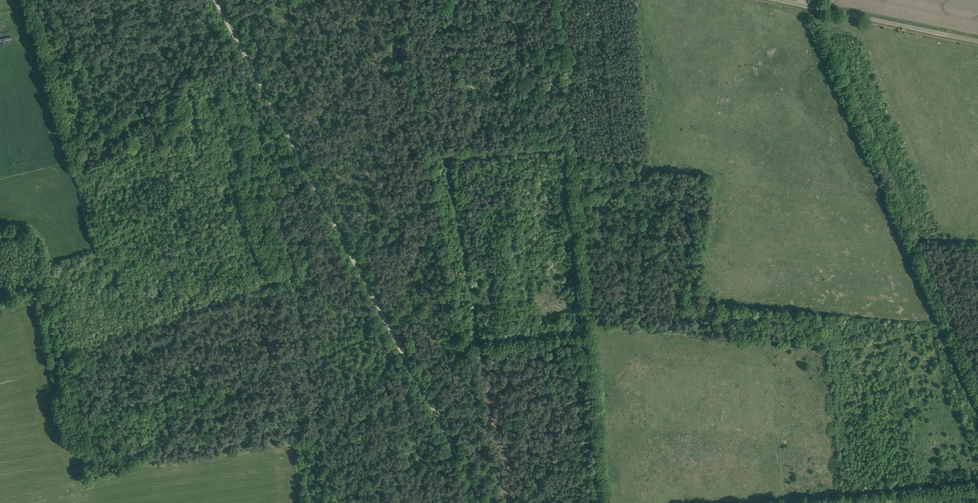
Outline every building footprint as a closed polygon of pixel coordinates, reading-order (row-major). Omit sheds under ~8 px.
[(554,75),(553,80),(551,79),(550,84),(553,84),(553,86),(559,87),(559,84),(562,85),(562,81),(560,81),(560,76),(554,75)] [(473,92),(476,83),(469,80),(466,89),(473,92)]
